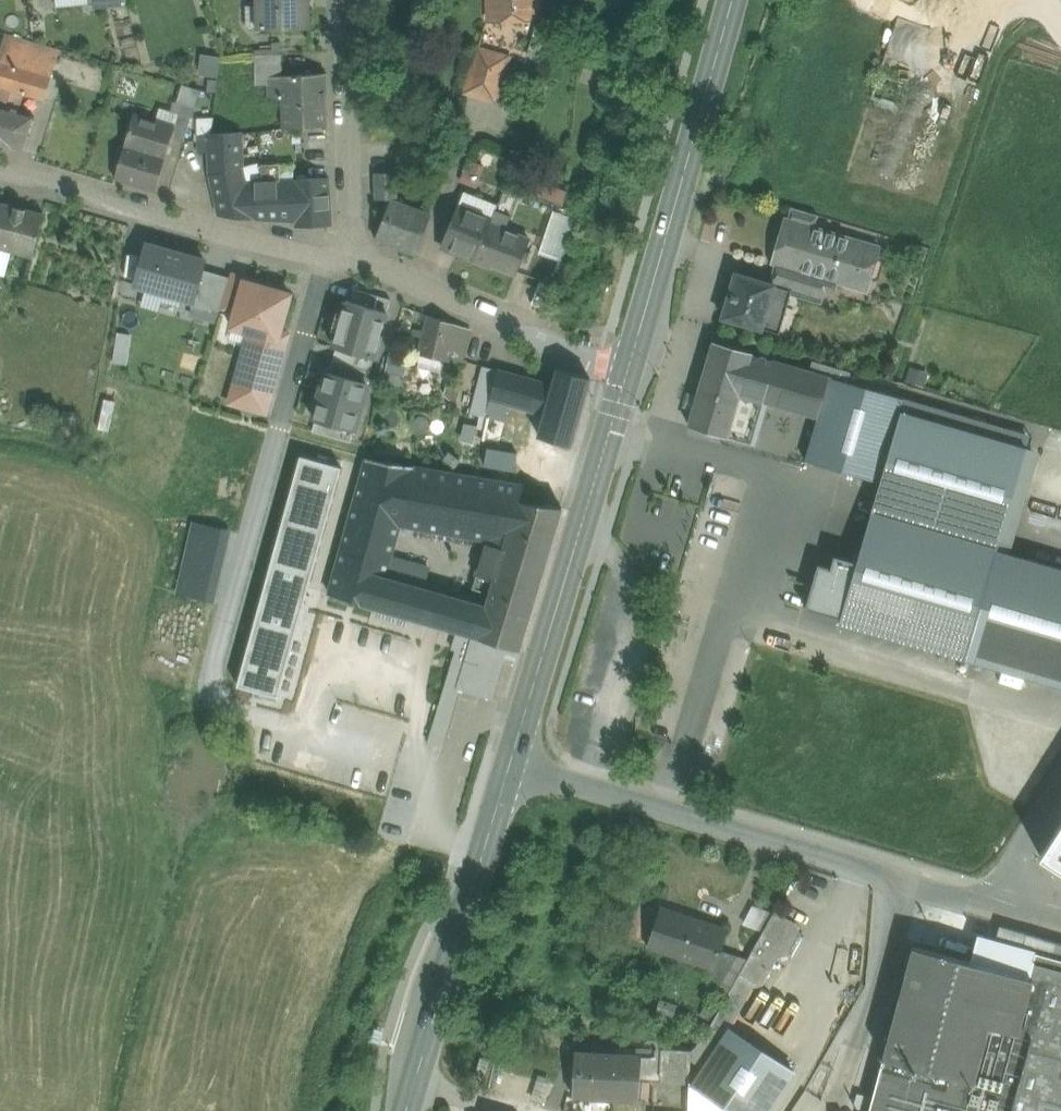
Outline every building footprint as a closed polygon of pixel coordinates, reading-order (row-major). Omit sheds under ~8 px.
[(257,29),(310,27),(309,0),(256,0),(257,29)] [(489,20),(537,18),(536,0),(488,0),(489,20)] [(922,26),(954,38),(967,0),(932,0),(922,26)] [(25,40),(4,34),(2,42),(23,48),(24,45),(25,40)] [(59,50),(25,40),(24,45),(57,55),(59,50)] [(2,42),(0,49),(0,61),(18,66),(23,48),(2,42)] [(57,55),(24,45),(23,48),(18,66),(51,76),(57,55)] [(506,57),(478,49),(474,64),(502,72),(506,57)] [(281,54),(255,56),(257,85),(268,84),(267,77),(281,76),(283,76),(283,75),(281,54)] [(219,59),(202,56),(200,73),(217,76),(219,59)] [(0,61),(0,86),(11,89),(18,66),(0,61)] [(502,72),(474,64),(466,91),(494,99),(502,72)] [(51,76),(18,66),(11,89),(45,99),(51,76)] [(614,71),(604,68),(601,81),(611,84),(614,71)] [(326,73),(283,75),(283,76),(281,76),(282,98),(283,127),(327,127),(326,73)] [(281,76),(267,77),(268,84),(268,99),(282,98),(281,76)] [(504,80),(498,100),(511,104),(517,84),(504,80)] [(182,104),(179,113),(191,117),(200,90),(180,84),(175,102),(182,104)] [(11,89),(0,86),(0,126),(11,89)] [(0,127),(0,144),(23,150),(28,133),(30,134),(32,127),(30,126),(33,114),(18,109),(23,93),(11,89),(0,127)] [(165,141),(170,143),(171,138),(179,113),(161,108),(156,122),(170,126),(165,141)] [(191,117),(179,113),(171,138),(184,142),(191,117)] [(156,122),(133,115),(114,178),(155,190),(170,143),(165,141),(170,126),(156,122)] [(213,117),(198,118),(199,136),(209,136),(209,135),(213,135),(213,117)] [(213,135),(209,135),(209,136),(209,151),(210,175),(219,214),(253,218),(245,182),(253,181),(249,165),(242,167),(241,133),(213,135)] [(209,136),(199,136),(199,152),(209,151),(209,136)] [(471,172),(464,170),(460,180),(477,186),(481,176),(479,175),(483,164),(474,161),(471,172)] [(256,163),(249,165),(253,181),(269,181),(292,180),(291,162),(256,163)] [(396,172),(375,173),(376,199),(390,199),(397,201),(396,172)] [(292,180),(269,181),(270,198),(272,198),(276,220),(296,221),(296,225),(330,224),(328,179),(292,180)] [(566,193),(531,180),(527,192),(563,205),(566,193)] [(253,181),(245,182),(253,218),(276,220),(272,198),(270,198),(269,181),(253,181)] [(489,182),(483,184),(482,190),(484,195),(490,196),(495,194),(497,188),(494,183),(489,182)] [(463,192),(458,205),(491,218),(495,208),(496,205),(463,192)] [(397,201),(390,199),(375,239),(416,254),(431,214),(397,201)] [(0,202),(0,248),(9,251),(32,257),(43,214),(0,202)] [(491,218),(458,205),(441,246),(475,259),(489,223),(491,218)] [(553,207),(539,251),(563,259),(577,215),(553,207)] [(495,208),(491,218),(489,223),(505,229),(511,215),(495,208)] [(818,215),(791,208),(787,221),(814,229),(818,215)] [(787,221),(785,220),(773,262),(780,264),(780,263),(807,271),(838,280),(837,281),(866,289),(879,248),(814,229),(787,221)] [(505,229),(489,223),(475,259),(474,261),(491,267),(492,264),(516,273),(529,239),(505,229)] [(205,260),(148,245),(137,285),(155,289),(156,283),(175,288),(173,294),(193,300),(191,306),(219,314),(221,307),(229,278),(202,270),(205,260)] [(3,274),(9,251),(0,248),(0,273),(3,274)] [(807,271),(780,264),(774,284),(775,285),(774,285),(792,290),(792,291),(800,293),(803,284),(807,271)] [(838,280),(807,271),(803,284),(834,293),(837,281),(838,280)] [(245,278),(230,273),(229,278),(221,307),(235,311),(244,281),(245,278)] [(774,284),(736,273),(723,318),(762,329),(779,334),(787,308),(769,303),(774,285),(775,285),(774,284)] [(244,281),(235,311),(231,327),(249,332),(245,344),(254,347),(257,334),(277,340),(280,332),(290,294),(244,281)] [(792,290),(774,285),(769,303),(787,308),(792,291),(792,290)] [(383,305),(342,294),(327,350),(367,361),(383,305)] [(470,329),(427,314),(418,355),(461,364),(470,329)] [(277,340),(257,334),(254,347),(245,344),(233,387),(244,390),(270,398),(288,334),(280,332),(277,340)] [(590,345),(592,337),(584,335),(582,343),(590,345)] [(751,352),(715,341),(690,426),(751,443),(764,401),(818,417),(830,377),(766,358),(767,356),(763,355),(763,357),(750,353),(751,352)] [(408,354),(389,350),(385,372),(403,376),(408,354)] [(484,367),(476,401),(489,404),(490,399),(497,371),(484,367)] [(557,368),(557,371),(553,384),(545,415),(539,436),(569,445),(571,446),(572,443),(575,431),(576,429),(579,417),(580,414),(581,409),(582,407),(585,395),(586,393),(586,392),(589,380),(590,380),(590,378),(588,377),(560,369),(557,368)] [(553,384),(498,369),(497,371),(490,399),(509,405),(545,415),(553,384)] [(364,387),(322,374),(315,398),(357,410),(364,387)] [(903,399),(830,377),(818,417),(805,461),(879,482),(903,399)] [(244,390),(233,387),(229,402),(239,405),(244,390)] [(270,398),(244,390),(239,405),(265,412),(270,398)] [(350,435),(357,410),(315,398),(308,423),(350,435)] [(509,405),(490,399),(489,404),(486,414),(505,420),(509,405)] [(989,423),(903,399),(879,482),(880,482),(873,508),(999,544),(1027,448),(1031,435),(989,423)] [(91,418),(61,414),(58,438),(88,442),(91,418)] [(473,427),(464,425),(462,433),(471,435),(473,427)] [(485,473),(516,474),(517,449),(487,447),(485,473)] [(400,525),(487,540),(504,543),(517,500),(520,490),(415,474),(417,466),(349,456),(317,578),(334,583),(339,560),(380,570),(371,607),(428,622),(435,592),(412,585),(419,562),(392,554),(400,525)] [(517,500),(504,543),(487,540),(477,574),(494,579),(494,577),(538,589),(562,508),(519,500),(517,500)] [(966,659),(999,544),(873,508),(840,621),(966,659)] [(222,529),(194,522),(189,541),(217,548),(222,529)] [(217,548),(189,541),(177,592),(206,599),(217,548)] [(538,589),(494,577),(494,579),(477,574),(473,587),(489,593),(485,607),(435,592),(428,622),(458,631),(473,635),(517,649),(519,650),(538,589)] [(457,650),(428,743),(442,747),(459,688),(457,688),(473,635),(458,631),(452,648),(457,650)] [(517,649),(473,635),(457,688),(459,688),(491,698),(505,652),(516,656),(517,649)] [(290,662),(266,657),(260,684),(284,689),(290,662)] [(334,693),(310,714),(338,745),(361,724),(334,693)] [(291,713),(268,707),(262,730),(285,736),(291,713)] [(344,788),(328,783),(325,795),(341,799),(344,788)] [(372,801),(367,785),(350,792),(355,807),(372,801)] [(1060,863),(1060,813),(1038,847),(1060,863)] [(758,928),(767,908),(753,901),(744,921),(758,928)] [(727,931),(660,908),(648,945),(713,967),(714,967),(720,950),(727,931)] [(774,911),(704,1037),(719,1045),(730,1028),(729,1028),(752,986),(763,983),(778,956),(791,953),(801,935),(796,924),(774,911)] [(1026,948),(1029,934),(999,927),(996,941),(1026,948)] [(1029,934),(1026,948),(1036,951),(1060,958),(1060,944),(1029,934)] [(913,946),(906,970),(907,970),(869,1110),(1060,1110),(1060,958),(1036,951),(1029,977),(913,946)] [(739,956),(720,950),(714,967),(713,967),(705,990),(718,995),(739,956)] [(662,999),(657,1013),(673,1018),(678,1004),(662,999)] [(730,1028),(719,1045),(704,1037),(692,1051),(691,1059),(703,1069),(693,1084),(734,1110),(767,1110),(794,1070),(730,1028)] [(692,1051),(655,1049),(655,1055),(638,1054),(637,1073),(642,1073),(642,1076),(690,1078),(691,1059),(692,1051)] [(638,1054),(576,1051),(574,1097),(594,1098),(594,1091),(636,1094),(637,1073),(638,1054)]
